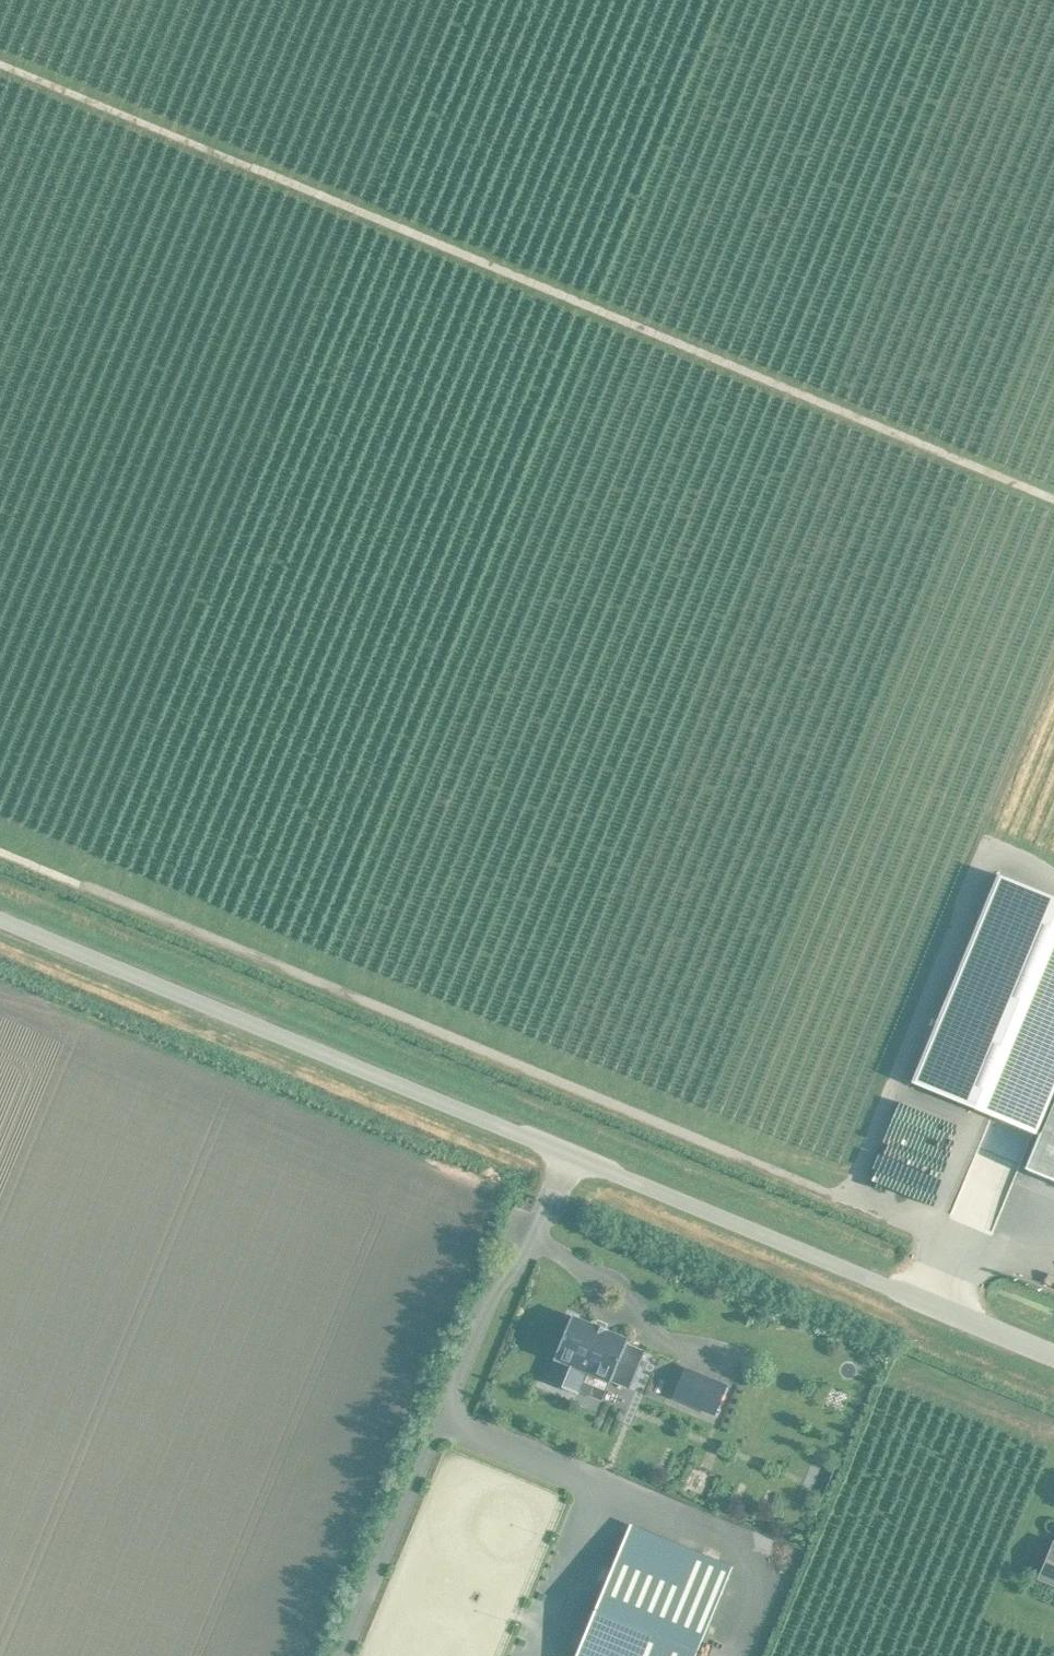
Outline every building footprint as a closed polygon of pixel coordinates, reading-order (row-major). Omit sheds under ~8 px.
[(1040,1135),(1053,1100),(1053,898),(997,875),(912,1082),(1040,1135)] [(1040,1135),(1026,1168),(1053,1180),(1053,1100),(1040,1135)] [(625,1344),(627,1339),(615,1334),(616,1333),(594,1324),(593,1325),(571,1316),(553,1358),(555,1359),(546,1381),(576,1393),(585,1372),(609,1382),(610,1380),(629,1388),(644,1351),(625,1344)] [(714,1414),(726,1385),(685,1368),(673,1397),(714,1414)] [(1051,1539),(1036,1578),(1053,1586),(1053,1540),(1051,1539)] [(731,1566),(687,1548),(675,1576),(618,1553),(575,1655),(694,1655),(731,1566)]
